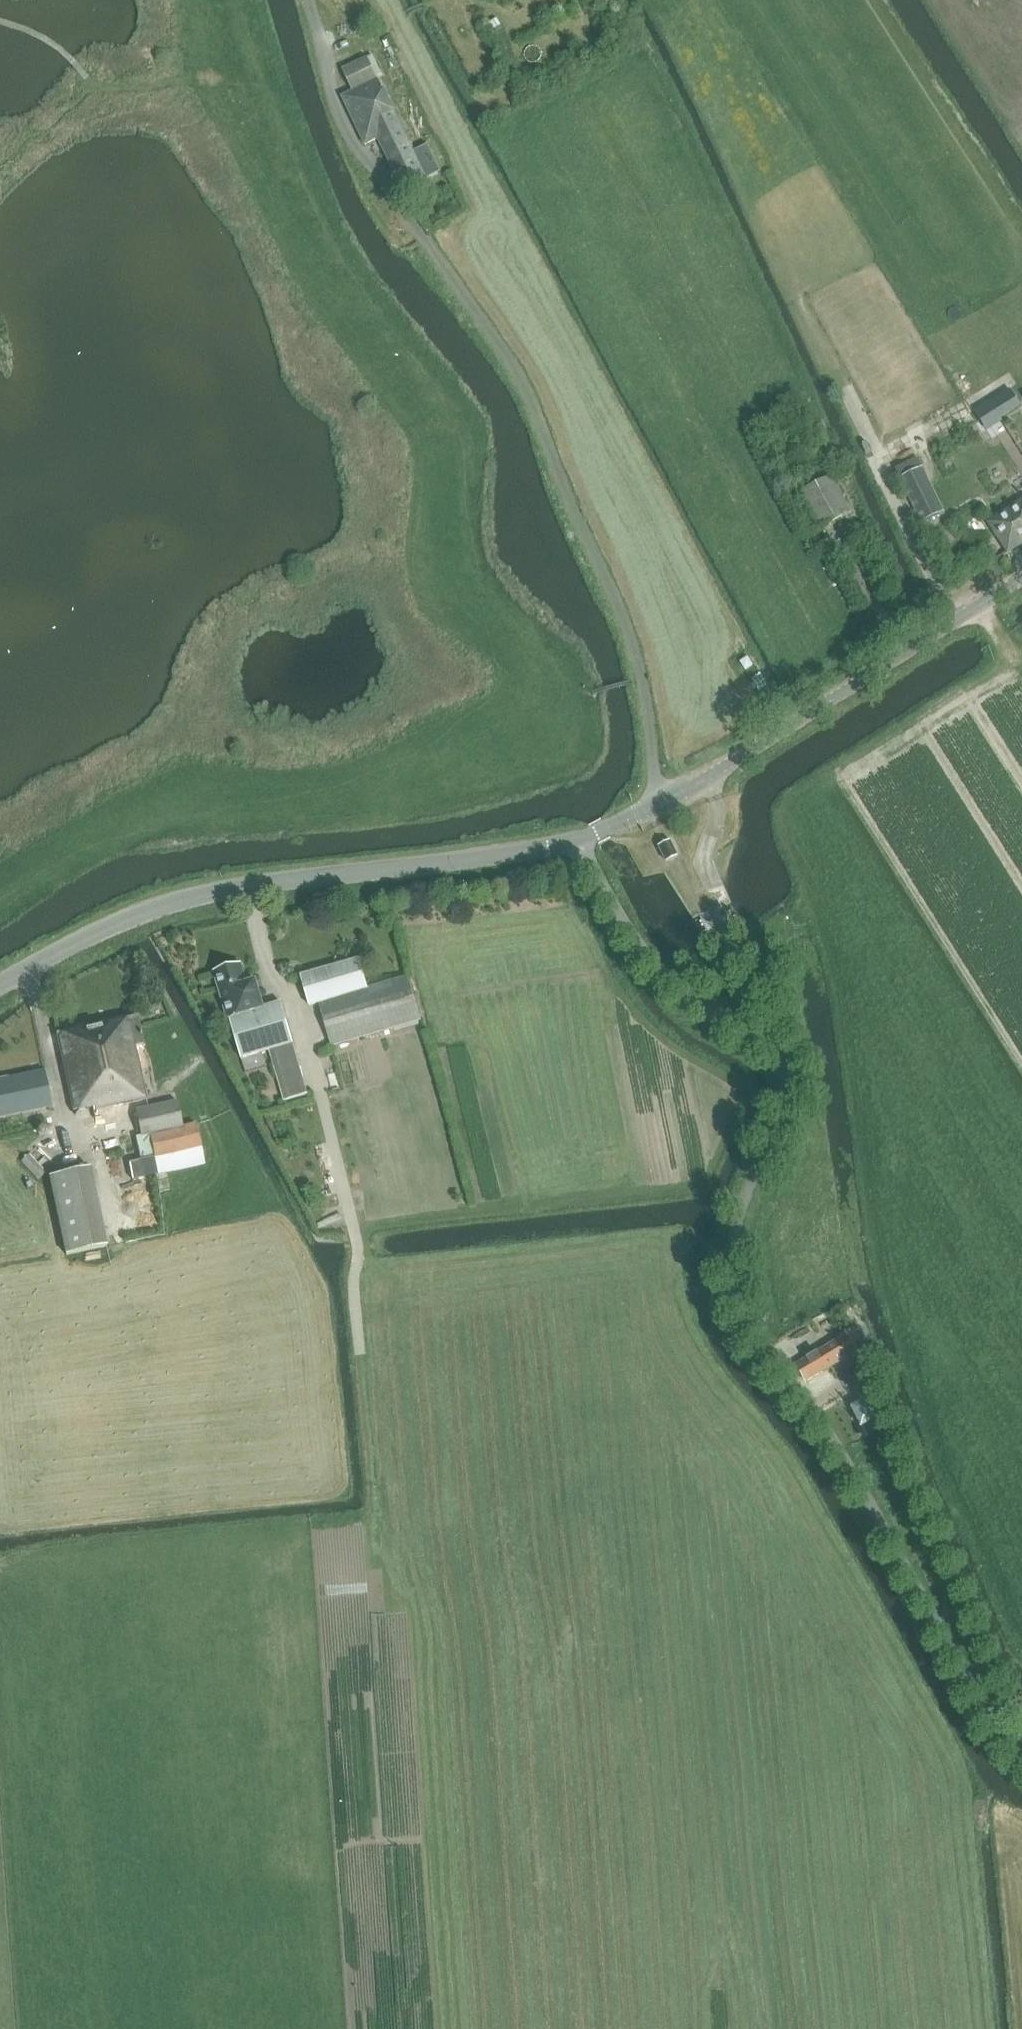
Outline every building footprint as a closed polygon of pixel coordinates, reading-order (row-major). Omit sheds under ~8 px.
[(352,91),(342,96),(364,144),(378,138),(403,191),(425,180),(440,173),(427,146),(413,153),(368,58),(342,70),(352,91)] [(999,417),(990,402),(975,412),(987,430),(1002,421),(999,417)] [(917,458),(896,468),(900,477),(921,467),(917,458)] [(921,467),(900,477),(922,522),(943,512),(921,467)] [(851,512),(832,475),(801,491),(820,528),(851,512)] [(988,521),(1007,551),(1021,542),(1021,500),(988,521)] [(748,658),(741,662),(746,670),(753,666),(748,658)] [(667,861),(678,856),(671,841),(660,847),(667,861)] [(332,1047),(422,1020),(409,975),(368,987),(359,959),(302,976),(310,1006),(319,1003),(332,1047)] [(250,982),(244,961),(217,969),(231,1015),(233,1015),(245,1055),(273,1046),(290,1099),(313,1092),(285,1001),(268,1006),(259,980),(250,982)] [(134,1048),(143,1046),(137,1018),(57,1034),(72,1111),(90,1108),(92,1111),(145,1101),(134,1048)] [(0,1117),(49,1107),(42,1071),(0,1079),(0,1117)] [(177,1102),(135,1110),(141,1136),(183,1127),(177,1102)] [(140,1160),(129,1163),(132,1179),(158,1174),(205,1164),(196,1124),(183,1127),(141,1136),(135,1137),(140,1160)] [(42,1164),(55,1154),(42,1137),(29,1146),(42,1164)] [(21,1161),(38,1178),(46,1170),(29,1153),(21,1161)] [(107,1246),(90,1166),(48,1176),(65,1255),(107,1246)] [(853,1331),(839,1339),(849,1356),(851,1360),(865,1351),(853,1331)] [(839,1339),(802,1362),(812,1378),(849,1356),(839,1339)] [(805,1382),(812,1378),(802,1362),(795,1366),(805,1382)] [(862,1426),(881,1417),(871,1398),(852,1407),(862,1426)]
